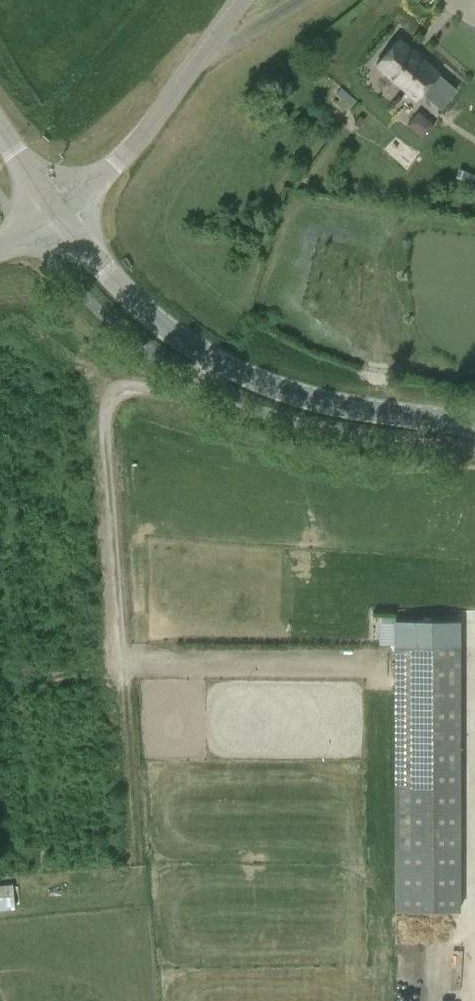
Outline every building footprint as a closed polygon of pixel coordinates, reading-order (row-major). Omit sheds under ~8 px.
[(398,39),(375,65),(416,100),(438,74),(398,39)] [(422,108),(411,124),(429,136),(439,121),(422,108)] [(466,171),(459,169),(457,176),(464,178),(466,171)] [(395,644),(459,644),(459,621),(395,622),(395,644)] [(459,911),(459,644),(395,644),(395,689),(395,911),(418,911),(459,911)]
